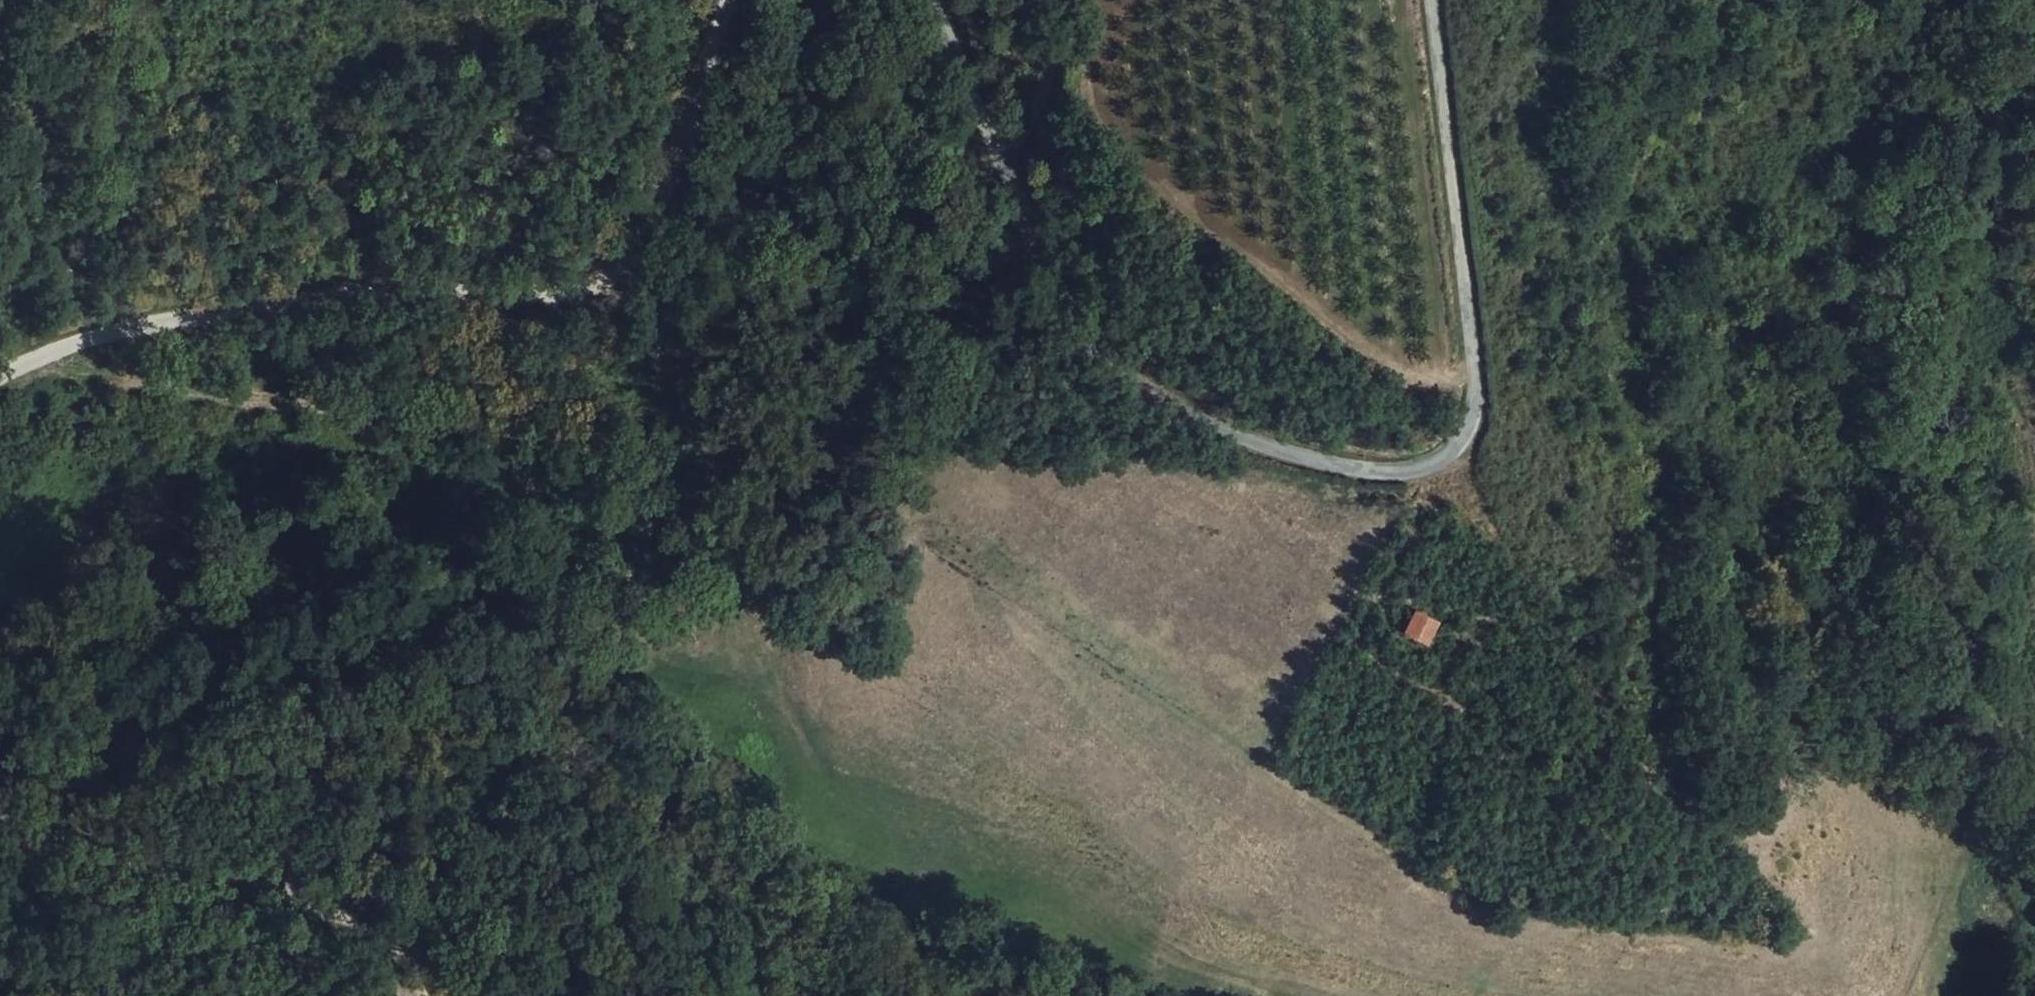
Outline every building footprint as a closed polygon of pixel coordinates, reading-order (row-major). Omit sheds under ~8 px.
[(1412,603),(1403,623),(1426,634),(1435,613),(1412,603)]
